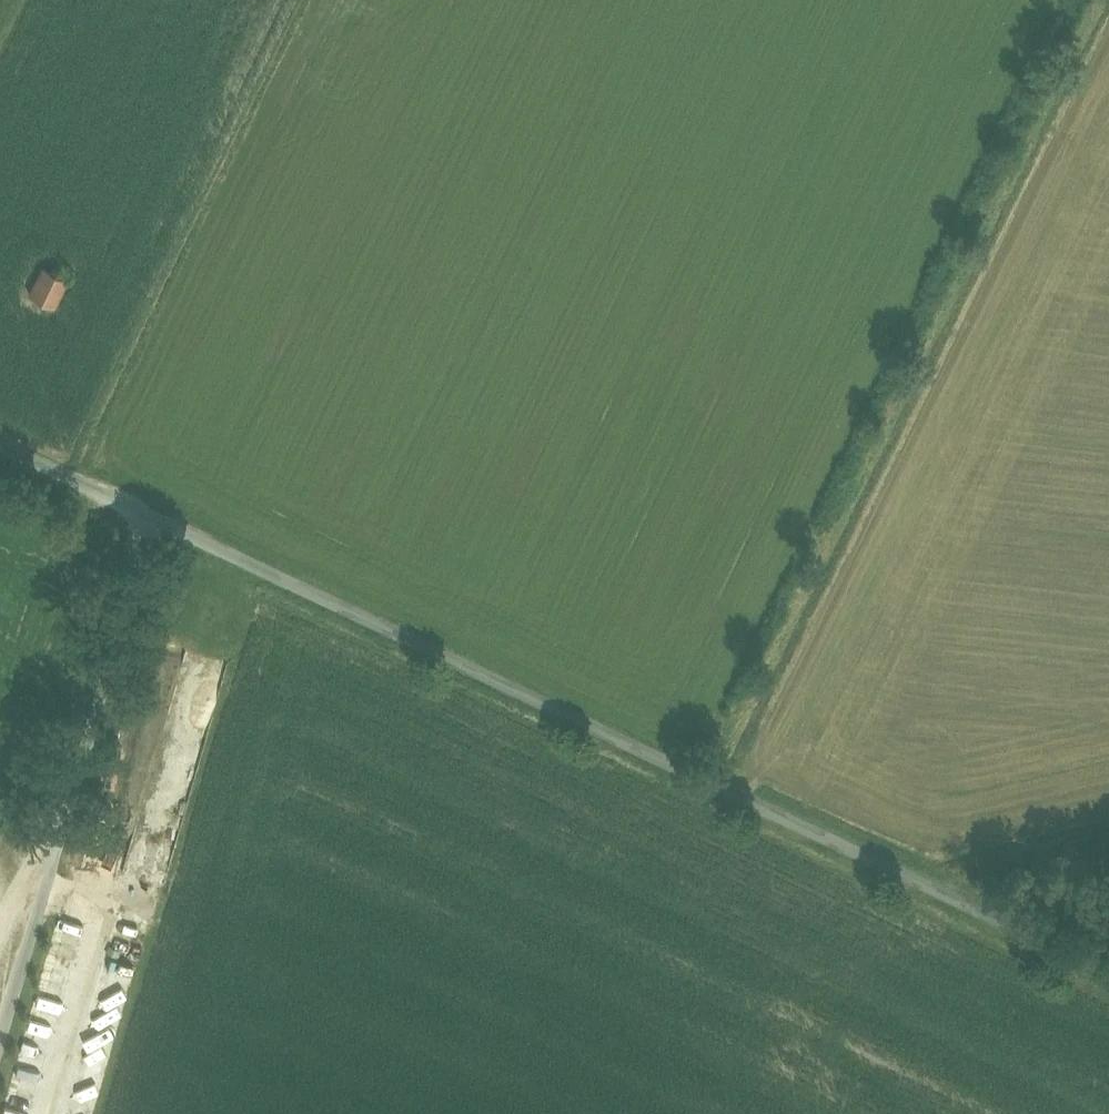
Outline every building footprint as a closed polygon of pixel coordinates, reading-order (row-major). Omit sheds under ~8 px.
[(71,263),(48,252),(34,282),(57,292),(71,263)]
